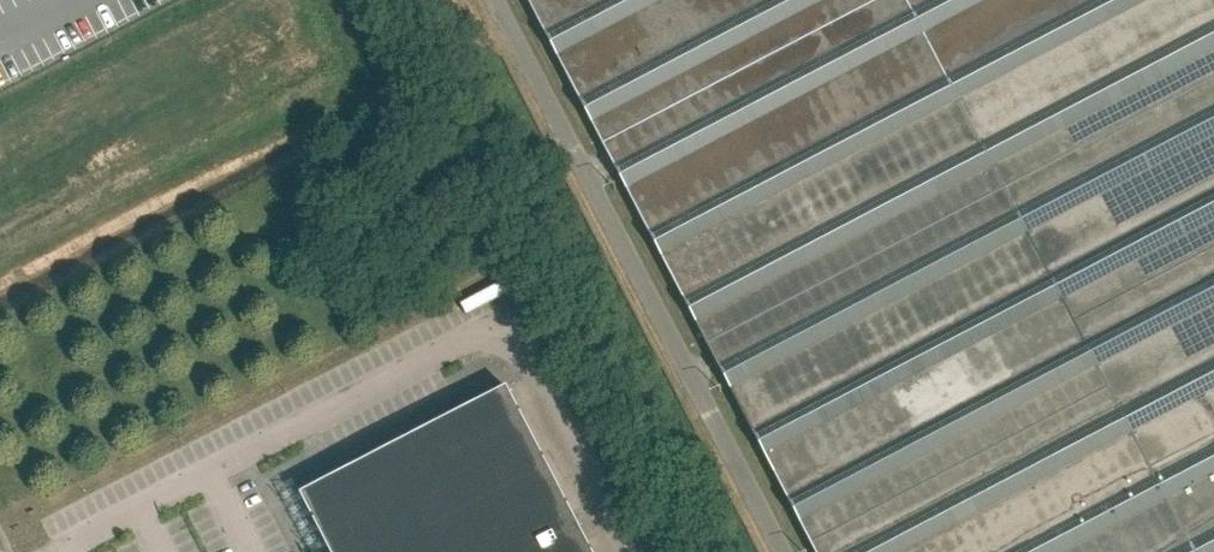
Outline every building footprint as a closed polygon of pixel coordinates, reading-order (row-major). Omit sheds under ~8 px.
[(815,551),(1213,551),(1213,0),(527,0),(815,551)] [(507,389),(301,495),(331,551),(433,551),(558,487),(507,389)] [(580,512),(591,508),(580,477),(569,481),(580,512)] [(558,487),(433,551),(591,551),(558,487)]
